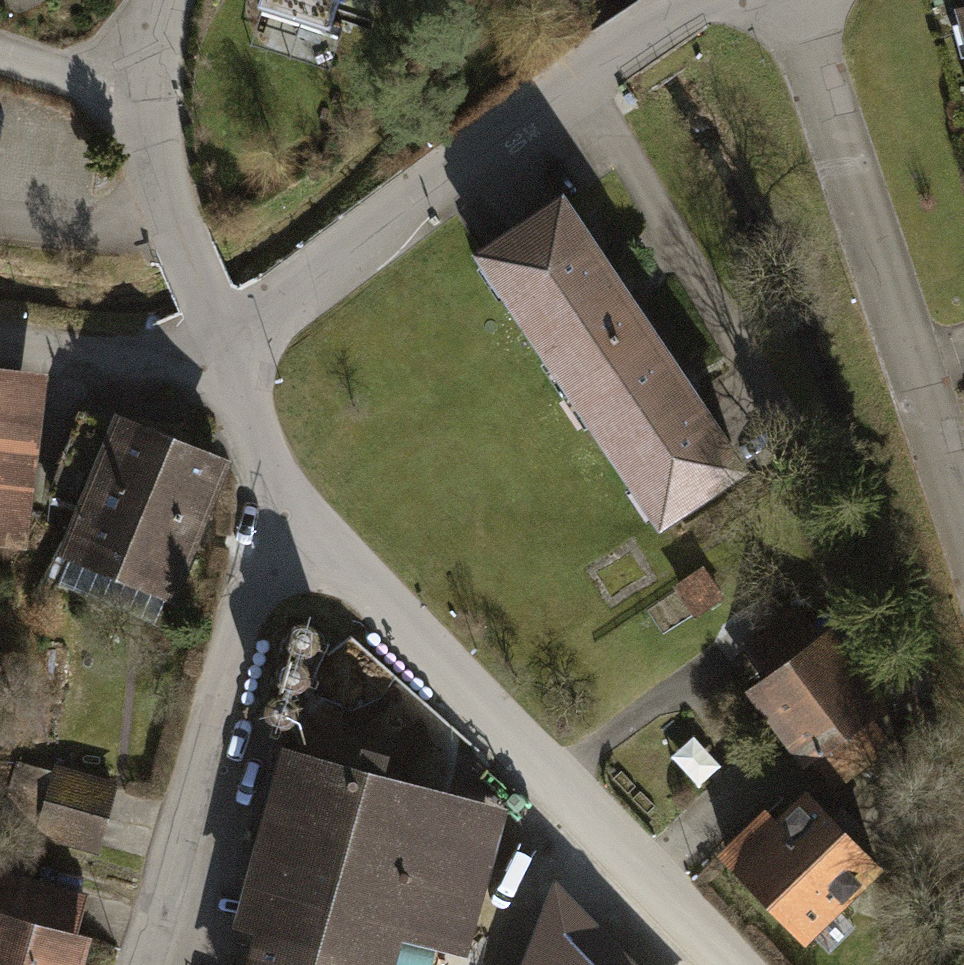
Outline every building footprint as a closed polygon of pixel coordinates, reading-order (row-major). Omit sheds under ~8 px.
[(36,26),(45,0),(0,0),(0,14),(36,26)] [(253,6),(322,26),(330,0),(255,0),(253,6)] [(963,61),(963,18),(953,22),(963,61)] [(562,210),(474,267),(659,549),(747,491),(562,210)] [(0,380),(0,566),(27,570),(52,387),(0,380)] [(228,479),(111,430),(53,567),(169,616),(228,479)] [(704,580),(678,598),(695,622),(721,603),(704,580)] [(763,688),(743,702),(794,776),(808,767),(830,791),(900,742),(827,637),(817,644),(797,616),(740,656),(763,688)] [(300,638),(290,641),(284,650),(284,661),(291,669),(301,672),(311,668),(317,660),(317,649),(311,640),(300,638)] [(288,673),(278,677),(272,686),(272,696),(279,705),(289,708),(299,704),(305,695),(305,685),(298,676),(288,673)] [(281,710),(273,712),(267,718),(266,726),(270,733),(278,736),(286,735),(291,729),(292,721),(288,714),(281,710)] [(283,760),(227,945),(249,952),(245,964),(399,964),(403,950),(452,964),(468,964),(510,829),(283,760)] [(135,798),(53,773),(32,844),(114,868),(135,798)] [(766,820),(717,869),(806,959),(879,886),(803,809),(779,832),(766,820)] [(0,885),(0,964),(82,964),(86,950),(75,947),(86,906),(0,885)] [(566,935),(555,964),(594,964),(566,935)]
